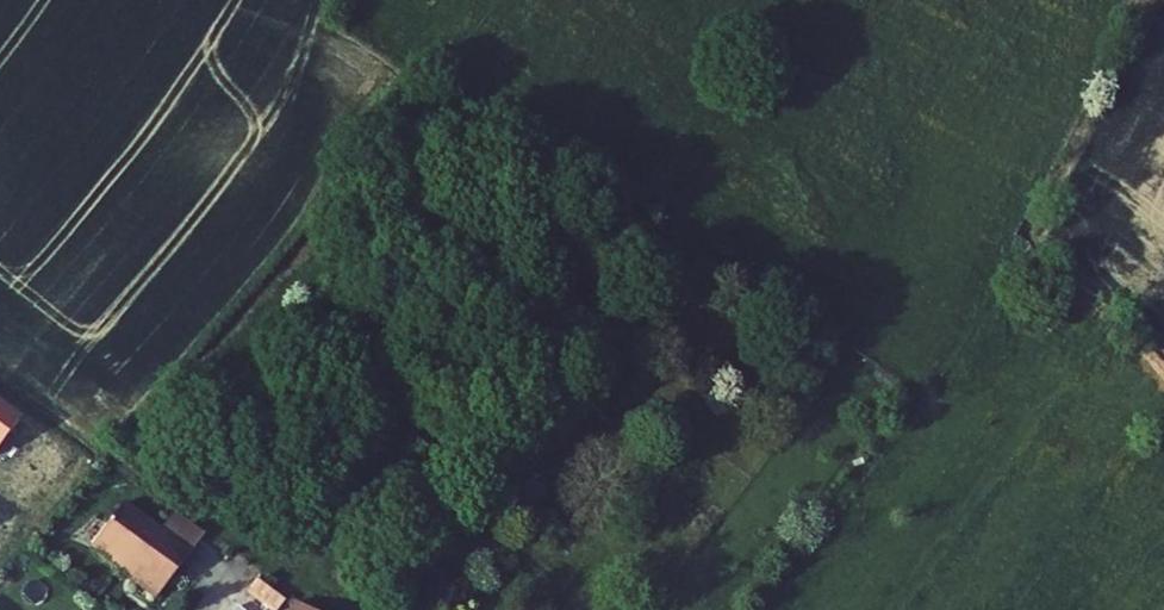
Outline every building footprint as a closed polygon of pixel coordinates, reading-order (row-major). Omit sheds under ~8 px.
[(162,536),(125,508),(92,551),(139,586),(137,589),(157,604),(192,558),(162,536)] [(206,539),(177,517),(162,536),(192,558),(206,539)]
